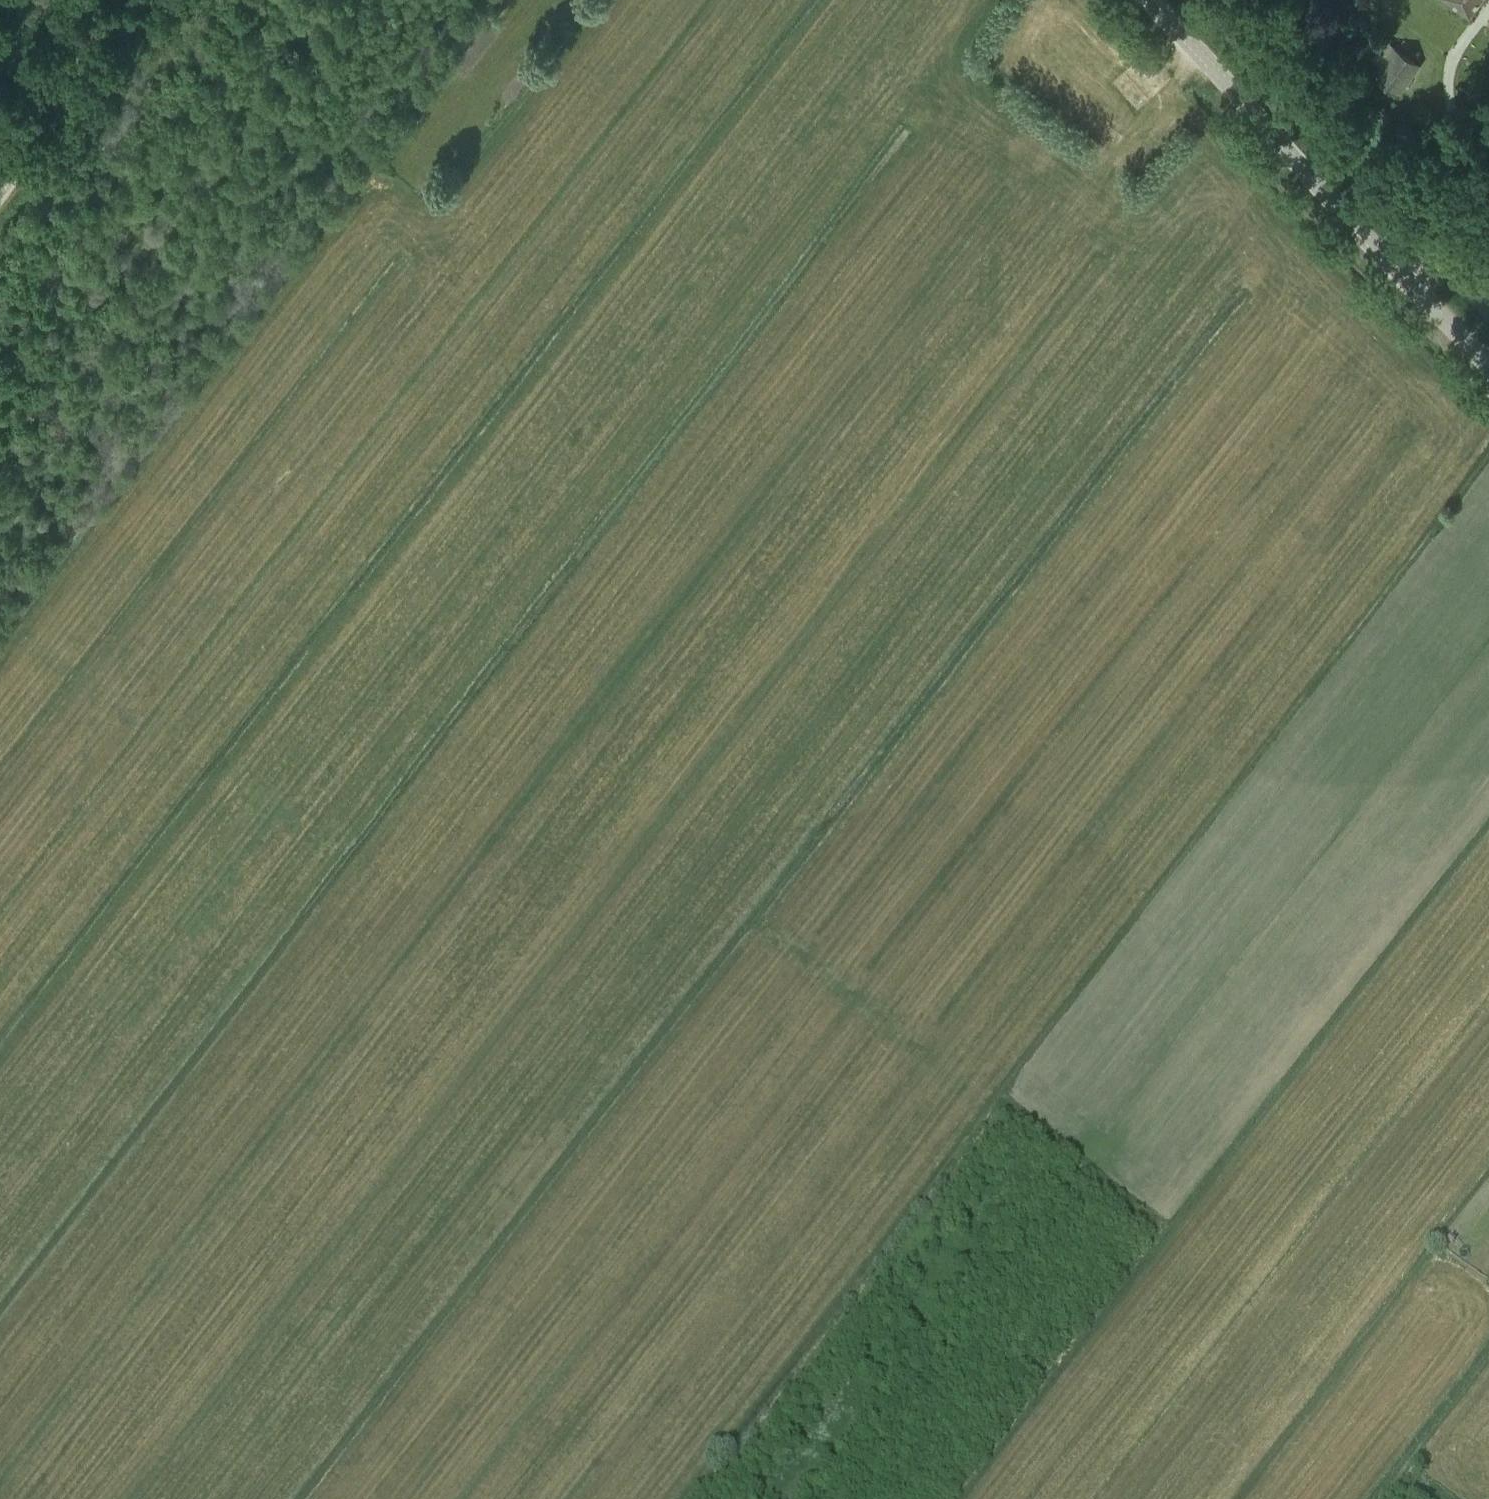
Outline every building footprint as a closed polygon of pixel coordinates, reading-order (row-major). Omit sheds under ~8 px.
[(1470,13),(1479,0),(1452,0),(1470,13)] [(1420,65),(1419,65),(1394,47),(1374,76),(1398,94),(1420,65)]
